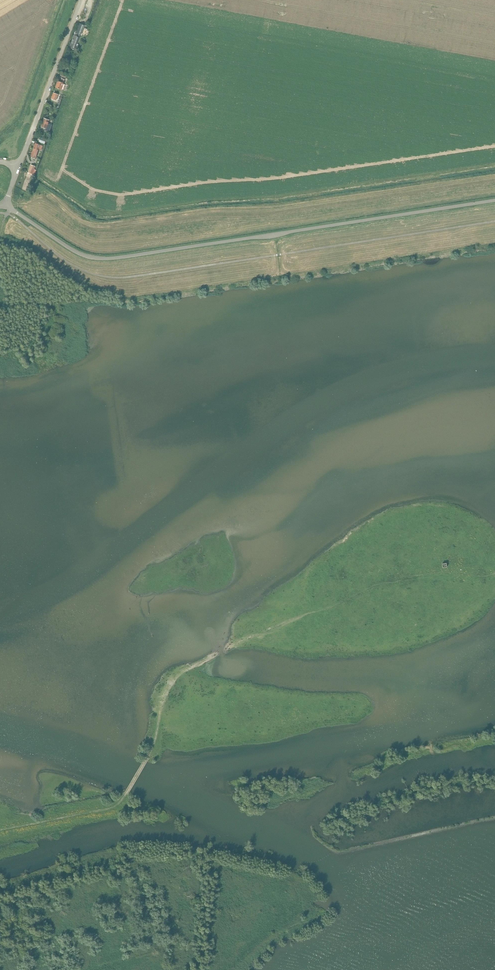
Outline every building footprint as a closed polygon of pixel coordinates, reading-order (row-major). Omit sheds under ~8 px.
[(69,47),(69,48),(70,48),(74,50),(82,29),(77,27),(69,47)] [(61,82),(58,81),(56,88),(61,90),(64,80),(62,79),(61,82)] [(44,118),(41,126),(45,128),(44,130),(49,132),(52,125),(51,124),(48,123),(49,120),(45,119),(44,118)] [(36,158),(39,149),(41,150),(43,146),(35,143),(34,147),(31,156),(36,158)]
